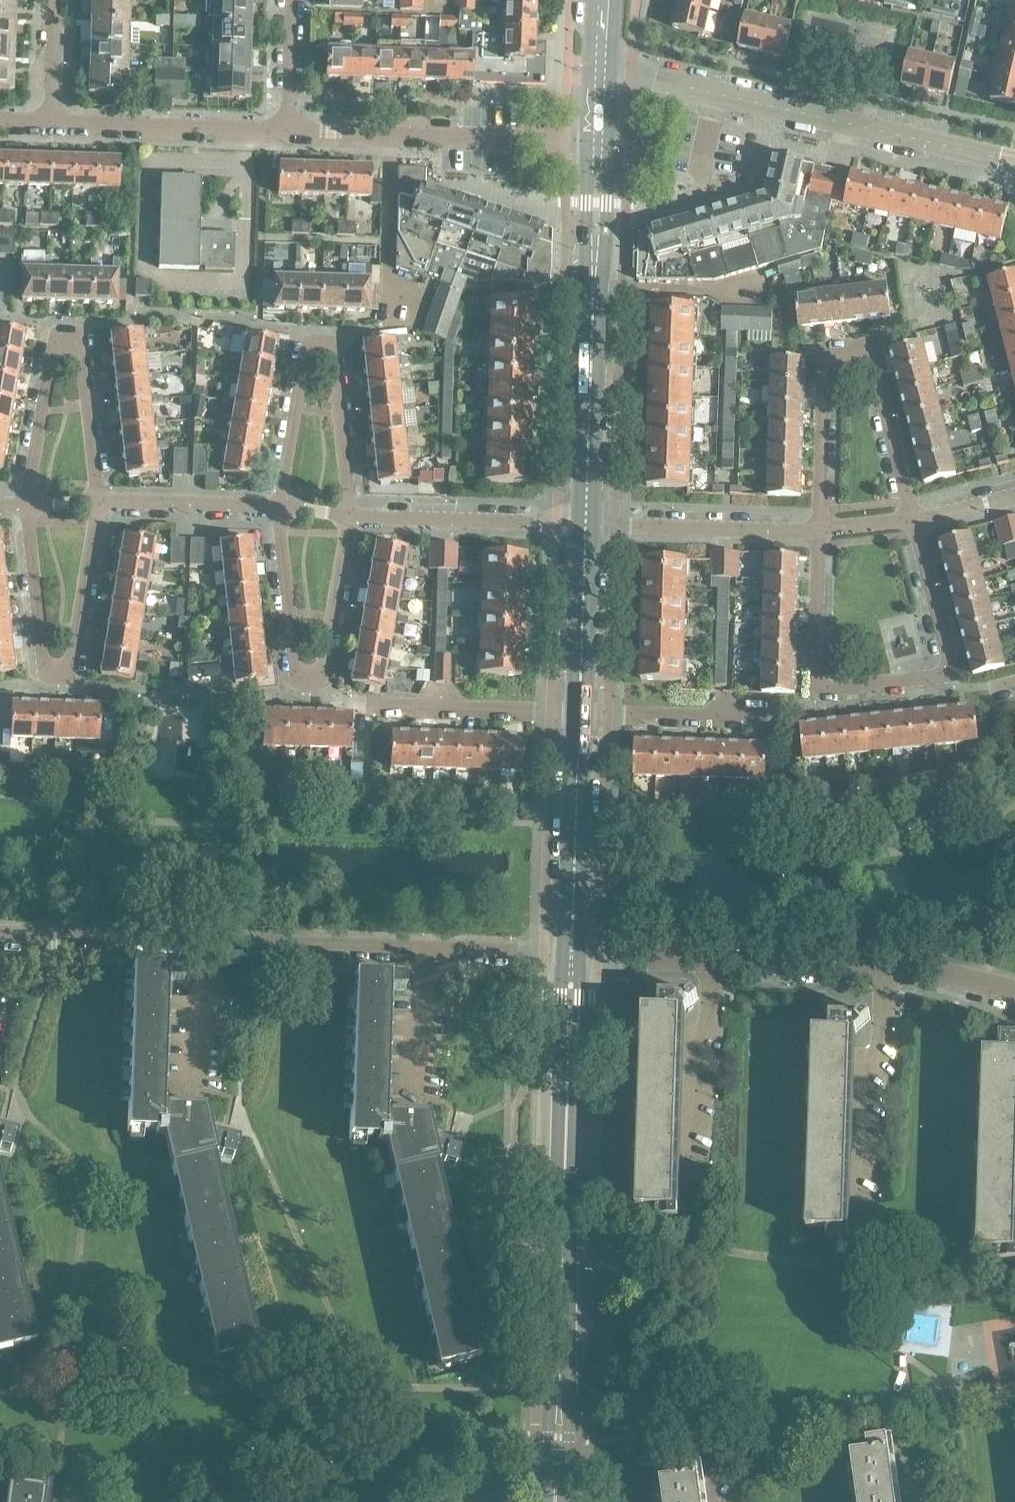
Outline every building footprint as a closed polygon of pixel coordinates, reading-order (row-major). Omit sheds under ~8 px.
[(14,16),(14,15),(12,15),(12,8),(14,8),(14,7),(14,0),(0,0),(0,15),(14,16)] [(92,10),(92,11),(94,11),(94,18),(92,18),(92,19),(128,20),(128,0),(93,0),(92,10)] [(250,0),(206,0),(206,22),(214,23),(250,24),(250,23),(247,23),(248,16),(250,16),(250,15),(249,15),(250,2),(250,0)] [(423,0),(399,0),(399,10),(423,11),(423,0)] [(712,0),(679,0),(678,4),(709,12),(712,0)] [(904,0),(898,0),(896,6),(908,9),(910,1),(904,0)] [(474,11),(474,1),(457,1),(457,10),(474,11)] [(534,31),(534,3),(498,2),(498,15),(488,14),(488,29),(534,31)] [(704,35),(709,12),(678,4),(673,28),(704,35)] [(942,17),(944,9),(932,6),(930,14),(942,17)] [(739,19),(741,11),(729,8),(727,16),(739,19)] [(955,12),(944,9),(942,17),(954,20),(955,12)] [(1011,10),(1006,32),(1014,34),(1014,11),(1011,10)] [(981,14),(973,12),(970,24),(978,26),(981,14)] [(343,25),(343,15),(343,14),(335,14),(335,25),(343,25)] [(353,25),(354,15),(343,14),(343,15),(343,25),(353,25)] [(545,43),(533,42),(528,42),(528,36),(533,36),(534,32),(534,31),(488,29),(486,29),(487,26),(467,16),(463,15),(462,14),(461,14),(459,18),(458,18),(458,30),(458,32),(471,32),(471,55),(470,83),(471,83),(544,85),(545,43)] [(14,16),(0,15),(0,40),(13,40),(13,36),(13,25),(13,24),(11,24),(12,16),(14,17),(14,16)] [(363,15),(354,15),(353,25),(362,26),(363,15)] [(892,59),(901,25),(860,15),(851,49),(892,59)] [(401,27),(401,16),(391,16),(391,24),(391,27),(401,27)] [(411,16),(401,16),(401,27),(410,27),(411,16)] [(737,26),(739,19),(727,16),(725,24),(737,26)] [(761,52),(768,21),(745,16),(738,47),(761,52)] [(155,27),(168,27),(169,27),(169,17),(155,17),(155,27)] [(186,27),(186,18),(173,17),(173,27),(186,27)] [(447,82),(448,54),(448,40),(449,29),(449,18),(439,17),(439,44),(424,43),(424,44),(423,53),(422,81),(447,82)] [(200,18),(186,18),(186,27),(200,27),(200,18)] [(449,29),(458,30),(458,18),(449,18),(449,29)] [(127,45),(128,20),(92,19),(92,20),(94,20),(94,27),(91,27),(91,28),(92,28),(91,41),(91,44),(127,45)] [(791,27),(768,21),(761,52),(784,58),(791,27)] [(938,35),(940,23),(933,21),(930,33),(938,35)] [(250,25),(250,24),(214,23),(213,47),(249,48),(249,44),(248,44),(249,34),(249,32),(247,32),(247,25),(250,25)] [(948,25),(940,23),(938,35),(946,37),(948,25)] [(975,38),(978,26),(970,24),(968,36),(975,38)] [(1006,32),(1001,55),(1014,58),(1014,34),(1006,32)] [(13,40),(0,40),(0,65),(12,66),(12,65),(10,65),(10,58),(12,58),(12,56),(12,44),(13,44),(13,40)] [(399,80),(400,43),(377,42),(376,52),(375,79),(399,80)] [(351,78),(352,51),(352,43),(340,43),(339,51),(327,51),(326,77),(351,78)] [(422,81),(423,53),(424,44),(400,43),(399,80),(422,81)] [(126,70),(127,45),(91,44),(91,47),(91,59),(90,59),(90,61),(92,61),(92,68),(90,68),(90,69),(126,70)] [(249,52),(249,48),(213,47),(212,73),(248,74),(248,73),(246,73),(246,66),(248,66),(248,64),(248,52),(249,52)] [(375,79),(376,52),(352,51),(351,78),(375,79)] [(470,83),(471,55),(448,54),(447,82),(448,82),(470,83)] [(925,90),(932,59),(909,54),(902,85),(925,90)] [(1001,55),(996,77),(1014,82),(1014,58),(1001,55)] [(955,64),(932,59),(925,90),(948,95),(955,64)] [(169,72),(169,61),(155,61),(154,72),(169,72)] [(184,61),(169,61),(169,72),(183,73),(184,61)] [(972,72),(973,64),(962,61),(960,69),(972,72)] [(12,66),(0,65),(0,92),(7,92),(7,91),(11,91),(11,88),(11,75),(12,75),(12,74),(9,74),(10,66),(12,66)] [(125,95),(126,70),(90,69),(92,70),(92,77),(90,77),(90,78),(90,91),(89,91),(89,94),(93,94),(93,95),(101,96),(101,95),(125,95)] [(970,79),(972,72),(960,69),(958,77),(970,79)] [(168,99),(169,72),(154,72),(154,86),(153,98),(168,99)] [(183,99),(183,73),(169,72),(168,99),(183,99)] [(248,75),(248,74),(212,73),(211,98),(235,99),(235,100),(243,100),(243,99),(247,99),(247,96),(247,83),(248,83),(248,82),(246,82),(246,74),(248,75)] [(996,77),(990,100),(1014,106),(1014,82),(996,77)] [(27,185),(28,156),(5,155),(4,185),(27,185)] [(50,186),(50,157),(28,156),(27,185),(50,186)] [(820,252),(831,202),(837,176),(808,170),(809,166),(803,165),(804,163),(775,156),(771,172),(772,172),(768,188),(766,196),(769,197),(777,224),(779,224),(789,259),(799,256),(799,259),(820,252)] [(72,187),(73,158),(50,157),(50,186),(72,187)] [(96,188),(96,158),(73,158),(72,187),(96,188)] [(120,159),(96,158),(96,188),(119,188),(120,159)] [(301,195),(302,165),(278,164),(278,175),(268,175),(267,193),(278,194),(277,194),(301,195)] [(324,196),(325,166),(302,165),(301,195),(324,196)] [(347,197),(348,167),(325,166),(324,196),(347,197)] [(371,167),(348,167),(347,197),(369,197),(369,204),(381,204),(381,181),(371,181),(371,167)] [(423,277),(449,197),(424,189),(425,169),(398,168),(398,177),(395,267),(423,277)] [(866,210),(874,179),(851,173),(850,179),(844,205),(866,210)] [(158,268),(160,268),(198,269),(198,267),(208,267),(208,270),(237,271),(239,235),(210,234),(210,236),(200,235),(201,178),(161,176),(158,268)] [(844,205),(850,179),(837,176),(831,202),(844,205)] [(889,215),(896,184),(874,179),(866,210),(889,215)] [(911,220),(918,189),(896,184),(889,215),(911,220)] [(933,225),(940,194),(918,189),(911,220),(933,225)] [(955,230),(962,199),(940,194),(933,225),(955,230)] [(789,259),(779,224),(777,224),(769,197),(766,196),(741,204),(741,203),(740,204),(759,268),(776,263),(789,259)] [(466,248),(480,207),(478,206),(452,198),(453,198),(450,197),(449,197),(423,277),(440,283),(450,287),(454,273),(466,248)] [(978,235),(985,204),(962,199),(955,230),(978,235)] [(759,268),(740,204),(738,204),(713,212),(709,213),(728,277),(759,268)] [(1007,209),(985,204),(978,235),(1000,240),(1007,209)] [(488,282),(509,217),(484,209),(484,208),(480,207),(466,248),(454,273),(450,287),(462,291),(466,279),(477,284),(488,282)] [(12,211),(4,211),(3,211),(3,224),(11,224),(12,211)] [(49,226),(49,214),(40,213),(40,226),(49,226)] [(728,277),(709,213),(706,214),(681,221),(679,222),(697,281),(714,281),(728,277)] [(58,214),(49,214),(49,226),(58,226),(58,214)] [(95,227),(95,214),(87,214),(86,227),(95,227)] [(104,215),(95,214),(95,227),(103,227),(104,215)] [(513,218),(510,217),(509,217),(488,282),(490,282),(536,284),(549,285),(551,230),(538,226),(513,218)] [(291,233),(300,234),(300,221),(292,221),(291,233)] [(309,221),(300,221),(300,234),(309,234),(309,221)] [(336,235),(345,235),(345,222),(337,222),(336,235)] [(354,222),(345,222),(345,235),(354,235),(354,222)] [(697,281),(679,222),(677,222),(652,230),(652,229),(649,230),(659,266),(663,265),(663,273),(682,267),(686,281),(697,281)] [(14,231),(2,230),(1,255),(13,255),(14,231)] [(659,266),(649,230),(648,231),(639,234),(637,280),(686,281),(682,267),(663,273),(663,265),(659,266)] [(862,236),(861,236),(854,234),(852,245),(859,247),(862,236)] [(869,237),(862,236),(859,247),(867,248),(869,237)] [(342,265),(342,275),(348,276),(349,266),(346,266),(346,245),(340,245),(340,265),(342,265)] [(903,257),(906,246),(898,245),(896,255),(903,257)] [(903,257),(911,259),(913,248),(906,246),(903,257)] [(863,264),(865,254),(858,252),(855,263),(863,264)] [(873,256),(865,254),(863,264),(870,266),(873,256)] [(942,255),(940,265),(947,267),(950,256),(942,255)] [(802,269),(799,259),(799,256),(789,259),(776,263),(780,275),(802,269)] [(957,258),(950,256),(947,267),(955,269),(957,258)] [(816,257),(809,259),(811,267),(818,264),(816,257)] [(98,258),(93,258),(90,258),(90,268),(93,268),(97,268),(98,268),(98,258)] [(811,267),(809,259),(801,261),(804,269),(811,267)] [(971,263),(973,271),(984,268),(982,260),(971,263)] [(297,309),(298,278),(275,277),(275,274),(280,274),(280,263),(273,263),(273,273),(266,273),(265,306),(274,306),(274,308),(297,309)] [(69,302),(69,272),(55,271),(55,265),(50,265),(50,267),(46,267),(45,301),(69,302)] [(45,301),(46,267),(43,267),(43,270),(22,270),(22,300),(45,301)] [(92,302),(93,268),(90,268),(85,268),(85,272),(69,272),(69,302),(92,302)] [(97,272),(97,268),(93,268),(92,302),(116,303),(116,273),(97,272)] [(994,301),(1014,296),(1014,272),(989,279),(994,301)] [(321,309),(322,278),(298,278),(297,309),(321,309)] [(344,310),(345,279),(322,278),(321,309),(344,310)] [(369,280),(345,279),(344,310),(368,311),(369,280)] [(951,281),(953,289),(963,287),(961,279),(951,281)] [(151,280),(136,280),(135,297),(150,298),(151,280)] [(457,306),(462,291),(450,287),(440,283),(435,299),(457,306)] [(887,286),(864,288),(867,320),(890,318),(887,286)] [(867,320),(864,288),(841,291),(844,323),(867,320)] [(515,299),(515,289),(495,289),(495,299),(515,299)] [(844,323),(841,291),(818,294),(822,325),(844,323)] [(822,325),(818,294),(795,296),(799,328),(822,325)] [(670,296),(670,305),(670,306),(694,307),(694,306),(694,297),(670,296)] [(994,301),(1000,323),(1014,320),(1014,296),(994,301)] [(454,314),(457,306),(435,299),(431,310),(453,317),(454,314)] [(491,300),(490,331),(489,361),(531,362),(531,349),(532,349),(532,340),(532,338),(538,337),(539,328),(532,326),(532,324),(533,315),(532,315),(533,301),(491,300)] [(692,367),(694,307),(670,306),(670,305),(653,305),(652,319),(651,327),(652,327),(652,329),(645,331),(645,340),(652,342),(652,343),(651,343),(651,352),(651,365),(692,367)] [(734,331),(735,307),(722,307),(722,330),(727,331),(734,331)] [(746,331),(747,308),(735,307),(734,331),(738,331),(746,331)] [(759,332),(759,308),(747,308),(746,331),(759,332)] [(773,309),(772,309),(759,308),(759,332),(772,332),(773,309)] [(449,328),(453,317),(431,310),(427,322),(449,328)] [(463,318),(454,314),(453,317),(449,328),(458,332),(463,318)] [(1000,323),(1005,345),(1014,343),(1014,320),(1000,323)] [(431,336),(444,339),(445,340),(449,328),(427,322),(424,333),(431,336)] [(973,323),(962,325),(964,333),(974,330),(973,323)] [(956,324),(945,326),(947,334),(958,331),(956,324)] [(0,328),(0,352),(21,356),(25,332),(0,328)] [(155,336),(154,328),(144,329),(145,337),(155,336)] [(453,346),(458,332),(449,328),(445,340),(444,339),(444,343),(453,346)] [(976,338),(974,330),(964,333),(966,340),(976,338)] [(243,340),(244,333),(233,331),(232,338),(243,340)] [(738,331),(734,331),(727,331),(727,341),(738,341),(738,331)] [(964,356),(958,331),(947,334),(954,359),(964,356)] [(111,335),(113,359),(143,356),(141,332),(111,335)] [(276,340),(247,335),(243,359),(272,364),(276,340)] [(396,363),(393,339),(363,343),(365,367),(396,363)] [(737,349),(738,341),(727,341),(727,349),(737,349)] [(922,342),(891,350),(896,373),(928,365),(922,342)] [(453,356),(453,346),(444,343),(444,355),(453,356)] [(1005,345),(1011,368),(1014,367),(1014,343),(1005,345)] [(470,347),(460,347),(460,357),(470,357),(470,347)] [(737,357),(737,349),(727,349),(726,356),(737,357)] [(21,356),(0,352),(0,376),(17,379),(21,356)] [(452,366),(453,356),(444,355),(444,365),(452,366)] [(146,379),(143,356),(113,359),(116,382),(146,379)] [(737,367),(737,357),(726,356),(726,366),(737,367)] [(269,387),(272,364),(243,359),(239,382),(269,387)] [(805,360),(773,359),(772,382),(804,383),(805,360)] [(530,375),(531,362),(489,361),(487,421),(529,422),(529,409),(530,409),(530,400),(530,398),(536,397),(537,388),(530,386),(530,384),(531,384),(531,375),(530,375)] [(398,387),(396,363),(365,367),(368,390),(398,387)] [(452,379),(452,366),(444,365),(443,379),(452,379)] [(691,426),(692,367),(651,365),(650,379),(650,388),(650,389),(643,391),(643,400),(650,402),(650,403),(649,403),(649,412),(649,425),(691,426)] [(933,387),(928,365),(896,373),(902,395),(933,387)] [(737,374),(737,367),(726,366),(726,374),(737,374)] [(980,367),(973,369),(970,370),(972,377),(982,375),(980,367)] [(960,372),(961,380),(972,377),(970,370),(960,372)] [(736,382),(737,374),(726,374),(726,382),(736,382)] [(984,382),(982,375),(972,377),(974,385),(984,382)] [(17,379),(0,376),(0,399),(13,402),(17,379)] [(974,385),(972,377),(961,380),(963,387),(974,385)] [(148,402),(146,379),(116,382),(118,405),(148,402)] [(452,389),(452,379),(443,379),(443,389),(452,389)] [(265,410),(269,387),(239,382),(235,404),(265,410)] [(736,392),(736,382),(726,382),(725,392),(736,392)] [(803,406),(804,383),(772,382),(771,405),(803,406)] [(435,385),(428,385),(429,395),(436,394),(435,385)] [(401,410),(398,387),(368,390),(370,413),(401,410)] [(939,409),(933,387),(902,395),(908,417),(939,409)] [(451,399),(452,389),(443,389),(443,399),(451,399)] [(736,400),(736,392),(725,392),(725,400),(736,400)] [(13,402),(0,399),(0,423),(9,424),(13,402)] [(451,412),(451,399),(443,399),(442,412),(451,412)] [(736,408),(736,400),(725,400),(725,407),(736,408)] [(151,425),(148,402),(118,405),(121,428),(151,425)] [(192,404),(191,418),(193,419),(202,420),(204,405),(194,404),(192,404)] [(261,433),(265,410),(235,404),(231,427),(261,433)] [(803,429),(803,406),(771,405),(771,428),(803,429)] [(735,418),(736,408),(725,407),(724,418),(735,418)] [(945,431),(939,409),(908,417),(913,439),(945,431)] [(403,433),(401,410),(370,413),(373,436),(403,433)] [(994,410),(984,413),(986,421),(996,418),(994,410)] [(451,422),(451,412),(442,412),(442,422),(451,422)] [(980,422),(978,414),(968,417),(970,425),(980,422)] [(735,426),(735,418),(724,418),(724,425),(735,426)] [(998,426),(996,418),(986,421),(988,428),(998,426)] [(529,435),(529,422),(487,421),(485,482),(527,483),(528,469),(528,460),(528,458),(535,457),(535,448),(528,446),(528,444),(529,444),(529,435)] [(450,432),(451,422),(442,422),(442,432),(450,432)] [(982,430),(980,422),(970,425),(972,432),(982,430)] [(9,424),(0,423),(0,446),(5,447),(9,424)] [(154,448),(151,425),(121,428),(123,451),(154,448)] [(689,488),(691,426),(649,425),(648,439),(648,448),(648,449),(641,451),(641,460),(648,462),(648,463),(647,463),(647,472),(647,486),(689,488)] [(735,433),(735,426),(724,425),(724,433),(735,433)] [(257,455),(261,433),(231,427),(227,450),(257,455)] [(802,451),(803,429),(771,428),(770,450),(802,451)] [(950,453),(945,431),(913,439),(919,461),(950,453)] [(450,446),(450,432),(442,432),(441,445),(450,446)] [(406,456),(403,433),(373,436),(375,459),(406,456)] [(734,443),(735,433),(724,433),(724,443),(734,443)] [(734,451),(734,443),(724,443),(723,451),(734,451)] [(450,459),(450,446),(441,445),(441,459),(450,459)] [(156,471),(154,448),(123,451),(126,475),(129,474),(129,477),(137,476),(137,474),(156,471)] [(174,449),(173,467),(173,475),(186,475),(187,450),(174,449)] [(193,450),(192,466),(192,475),(206,476),(207,451),(193,450)] [(253,479),(257,455),(227,450),(223,474),(242,477),(241,479),(250,481),(250,478),(253,479)] [(801,474),(802,451),(770,450),(769,473),(801,474)] [(734,459),(734,451),(723,451),(723,459),(734,459)] [(956,476),(950,453),(919,461),(925,484),(956,476)] [(998,465),(1008,463),(1006,455),(995,457),(998,465)] [(408,480),(406,456),(375,459),(378,483),(380,482),(381,485),(389,484),(389,482),(408,480)] [(734,469),(734,459),(723,459),(723,469),(734,469)] [(979,462),(981,470),(992,467),(990,459),(979,462)] [(431,483),(442,483),(442,471),(432,470),(431,483)] [(800,497),(801,474),(769,473),(769,497),(800,497)] [(713,495),(724,495),(724,486),(713,486),(713,495)] [(730,486),(730,495),(741,496),(741,487),(730,486)] [(1014,543),(1008,519),(995,522),(1002,546),(1004,546),(1014,543)] [(124,536),(120,557),(120,560),(150,565),(152,549),(154,541),(135,538),(135,536),(127,534),(126,536),(124,536)] [(971,534),(940,542),(945,564),(977,556),(971,534)] [(172,538),(171,546),(171,564),(183,565),(184,547),(184,539),(172,538)] [(220,543),(223,567),(253,564),(251,540),(248,540),(248,538),(239,539),(239,541),(220,543)] [(190,539),(190,547),(190,564),(203,565),(203,548),(204,540),(190,539)] [(376,544),(372,568),(402,573),(406,549),(387,546),(387,544),(379,542),(378,545),(376,544)] [(443,570),(443,544),(430,543),(430,569),(438,569),(443,570)] [(1014,543),(1004,546),(1006,553),(1014,551),(1014,547),(1014,543)] [(456,544),(455,544),(443,544),(443,570),(448,570),(456,570),(456,544)] [(1006,553),(1008,561),(1014,559),(1014,551),(1006,553)] [(711,578),(720,578),(724,578),(725,552),(712,552),(711,578)] [(738,553),(725,552),(724,578),(730,578),(737,579),(738,553)] [(483,553),(481,613),(523,615),(523,602),(524,602),(524,593),(523,593),(524,592),(530,590),(531,581),(524,579),(524,578),(525,568),(524,568),(525,554),(483,553)] [(799,557),(767,556),(766,579),(798,580),(799,557)] [(982,578),(977,560),(977,556),(945,564),(951,586),(982,578)] [(686,560),(644,558),(644,572),(643,572),(643,581),(644,581),(644,582),(637,584),(637,593),(643,595),(643,596),(642,605),(643,605),(642,619),(684,620),(686,560)] [(147,588),(150,565),(120,560),(116,582),(147,588)] [(255,587),(253,564),(223,567),(225,590),(255,587)] [(398,596),(402,573),(372,568),(368,590),(398,596)] [(448,570),(443,570),(438,569),(437,582),(447,582),(448,570)] [(416,571),(406,570),(405,578),(415,580),(416,571)] [(720,588),(720,578),(711,578),(711,588),(718,588),(720,588)] [(730,578),(724,578),(720,578),(720,588),(729,588),(730,578)] [(988,601),(982,578),(951,586),(956,608),(988,601)] [(797,603),(798,580),(766,579),(765,602),(797,603)] [(143,611),(147,588),(116,582),(112,605),(143,611)] [(447,592),(447,582),(437,582),(437,591),(447,592)] [(258,610),(255,587),(225,590),(228,613),(258,610)] [(394,619),(398,596),(368,590),(364,613),(394,619)] [(446,604),(447,592),(437,591),(437,604),(446,604)] [(412,594),(402,592),(401,600),(411,602),(412,594)] [(181,616),(182,601),(171,600),(170,615),(181,616)] [(993,623),(988,601),(956,608),(962,631),(993,623)] [(6,602),(0,602),(0,626),(9,625),(6,602)] [(797,626),(797,603),(765,602),(765,625),(797,626)] [(728,613),(729,603),(718,603),(718,613),(728,613)] [(446,613),(446,604),(437,604),(436,613),(446,613)] [(140,633),(143,611),(112,605),(108,628),(140,633)] [(188,608),(187,617),(197,617),(197,609),(188,608)] [(260,633),(258,610),(228,613),(230,636),(260,633)] [(390,641),(394,619),(364,613),(360,636),(390,641)] [(446,626),(446,613),(436,613),(436,625),(446,626)] [(522,628),(523,615),(481,613),(479,674),(521,676),(521,662),(522,662),(522,653),(521,653),(522,651),(528,650),(529,641),(522,639),(522,637),(523,628),(522,628)] [(408,617),(398,615),(397,623),(407,625),(408,617)] [(189,629),(189,620),(181,619),(179,619),(179,629),(181,629),(189,629)] [(682,681),(684,620),(642,619),(642,632),(641,632),(641,641),(642,641),(642,642),(635,644),(635,653),(641,655),(641,656),(640,665),(641,665),(641,680),(682,681)] [(999,645),(993,623),(962,631),(968,653),(999,645)] [(430,625),(422,624),(418,640),(427,642),(430,625)] [(9,625),(0,626),(0,649),(11,648),(9,625)] [(445,635),(446,626),(436,625),(436,635),(445,635)] [(796,649),(797,626),(765,625),(764,648),(796,649)] [(136,656),(140,633),(108,628),(105,651),(136,656)] [(728,638),(728,628),(717,628),(717,638),(728,638)] [(263,656),(260,633),(230,636),(232,649),(227,649),(228,658),(219,659),(219,665),(233,663),(233,659),(263,656)] [(445,648),(445,635),(436,635),(435,648),(445,648)] [(386,664),(390,641),(360,636),(356,659),(386,664)] [(404,640),(394,638),(393,646),(403,648),(404,640)] [(1005,667),(999,645),(968,653),(973,675),(1005,667)] [(11,648),(0,649),(0,673),(14,672),(11,648)] [(445,657),(445,648),(435,648),(435,657),(445,657)] [(795,671),(796,649),(764,648),(763,670),(795,671)] [(132,680),(136,656),(105,651),(101,675),(132,680)] [(727,663),(727,653),(717,653),(716,663),(727,663)] [(265,680),(263,656),(233,659),(233,663),(235,683),(265,680)] [(450,657),(445,657),(435,657),(435,676),(435,682),(450,683),(450,677),(450,657)] [(381,688),(386,664),(356,659),(352,683),(381,688)] [(400,663),(390,661),(389,669),(399,671),(400,663)] [(181,664),(180,664),(169,663),(167,677),(179,679),(179,675),(181,664)] [(794,695),(795,671),(763,670),(763,694),(794,695)] [(415,671),(415,681),(429,682),(429,671),(415,671)] [(726,686),(727,678),(716,678),(716,686),(726,686)] [(396,684),(387,682),(385,690),(395,692),(396,684)] [(33,738),(34,701),(28,701),(26,704),(11,704),(10,738),(33,738)] [(54,739),(56,705),(42,705),(40,701),(34,701),(33,738),(54,739)] [(76,740),(77,703),(72,702),(69,705),(56,705),(54,739),(76,740)] [(83,703),(77,703),(76,740),(99,740),(100,706),(86,706),(83,703)] [(956,743),(952,706),(945,707),(944,711),(931,712),(934,745),(956,743)] [(958,706),(952,706),(956,743),(978,740),(974,707),(960,709),(958,706)] [(284,747),(286,709),(283,709),(281,713),(263,712),(262,746),(284,747)] [(306,747),(307,713),(294,713),(292,710),(286,709),(284,747),(306,747)] [(934,745),(931,712),(917,713),(915,710),(909,711),(913,748),(934,745)] [(328,748),(329,711),(323,711),(321,714),(307,713),(306,747),(328,748)] [(335,711),(329,711),(328,748),(350,749),(352,715),(337,714),(335,711)] [(913,748),(909,711),(902,712),(900,715),(887,717),(891,750),(913,748)] [(891,750),(887,717),(874,718),(872,715),(865,716),(869,753),(891,750)] [(869,753),(865,716),(858,717),(857,720),(844,721),(848,755),(869,753)] [(826,757),(822,720),(815,721),(814,725),(800,726),(803,760),(826,757)] [(848,755),(844,721),(831,723),(828,720),(822,720),(826,757),(848,755)] [(412,768),(413,731),(407,730),(405,734),(391,733),(390,759),(381,759),(381,767),(412,768)] [(434,769),(435,735),(422,734),(420,731),(413,731),(412,768),(434,769)] [(456,769),(457,732),(450,732),(448,735),(435,735),(434,769),(456,769)] [(477,770),(478,736),(465,736),(464,732),(457,732),(456,769),(477,770)] [(499,771),(500,734),(494,733),(492,737),(478,736),(477,770),(499,771)] [(507,734),(500,734),(499,771),(522,772),(523,738),(509,737),(507,734)] [(656,776),(657,739),(650,739),(649,742),(635,741),(634,775),(656,776)] [(678,777),(679,743),(665,743),(664,739),(657,739),(656,776),(678,777)] [(700,778),(701,740),(694,740),(692,743),(679,743),(678,777),(700,778)] [(722,778),(723,744),(709,744),(708,741),(701,740),(700,778),(722,778)] [(351,742),(351,755),(350,764),(362,764),(363,743),(351,742)] [(743,779),(745,742),(738,742),(736,745),(723,744),(722,778),(743,779)] [(751,742),(745,742),(743,779),(766,780),(767,746),(753,746),(751,742)] [(892,771),(879,773),(881,784),(893,783),(892,771)] [(937,771),(922,772),(923,782),(938,780),(937,771)] [(375,782),(375,795),(383,795),(383,783),(375,782)] [(433,790),(433,802),(444,802),(444,790),(433,790)] [(489,794),(489,803),(498,804),(499,795),(489,794)] [(502,794),(501,804),(511,804),(511,794),(502,794)] [(633,798),(633,808),(642,808),(642,798),(633,798)] [(667,799),(666,809),(676,810),(676,800),(667,799)] [(689,800),(689,810),(699,810),(699,801),(689,800)] [(750,801),(750,812),(765,813),(765,801),(750,801)] [(216,1155),(216,1154),(205,1108),(167,1107),(172,973),(167,973),(167,970),(133,969),(127,1132),(129,1132),(129,1131),(156,1132),(156,1133),(157,1133),(157,1135),(164,1136),(216,1359),(259,1349),(258,1347),(213,1156),(216,1155)] [(438,1162),(436,1154),(427,1115),(389,1114),(394,980),(389,980),(389,977),(355,976),(349,1139),(351,1139),(351,1138),(378,1139),(378,1140),(379,1140),(379,1143),(386,1143),(438,1366),(481,1356),(480,1355),(435,1163),(438,1162)] [(678,1219),(685,1013),(685,1011),(692,1005),(692,1006),(699,999),(693,992),(686,998),(686,995),(685,995),(685,997),(684,997),(674,987),(664,997),(660,996),(660,994),(659,994),(658,1010),(642,1009),(642,1031),(647,1031),(646,1049),(641,1049),(641,1070),(645,1070),(645,1088),(640,1088),(639,1109),(644,1110),(644,1128),(639,1128),(638,1149),(643,1149),(642,1167),(638,1167),(637,1188),(642,1188),(641,1206),(636,1206),(636,1208),(658,1209),(657,1218),(657,1220),(678,1220),(679,1219),(678,1219)] [(806,1229),(828,1230),(828,1240),(827,1240),(827,1241),(849,1242),(849,1241),(848,1241),(855,1034),(856,1034),(856,1016),(855,1016),(855,1019),(845,1008),(834,1018),(831,1018),(831,1016),(829,1016),(829,1031),(813,1031),(812,1052),(817,1052),(817,1071),(812,1071),(811,1091),(816,1092),(816,1110),(811,1110),(810,1131),(815,1131),(814,1149),(809,1149),(809,1170),(813,1170),(813,1189),(808,1189),(807,1210),(812,1210),(812,1228),(806,1228),(806,1229)] [(997,1252),(1014,1252),(1014,1226),(1010,1226),(1010,1213),(1014,1213),(1014,1186),(1011,1186),(1011,1173),(1014,1173),(1014,1147),(1012,1147),(1013,1134),(1014,1134),(1014,1107),(1013,1107),(1014,1095),(1014,1068),(1014,1057),(1014,1030),(1004,1039),(1001,1039),(1001,1037),(1000,1037),(999,1053),(983,1052),(983,1073),(987,1073),(987,1092),(982,1092),(981,1113),(986,1113),(985,1131),(981,1131),(980,1152),(985,1152),(984,1171),(979,1171),(979,1191),(984,1192),(983,1210),(978,1210),(977,1231),(982,1231),(982,1249),(977,1249),(977,1251),(997,1252)] [(17,1346),(36,1342),(36,1340),(36,1341),(0,1186),(0,1350),(17,1346)] [(1014,1262),(997,1261),(997,1279),(1014,1279),(1014,1263),(1014,1262)] [(886,1437),(867,1440),(867,1441),(868,1441),(869,1452),(851,1455),(851,1456),(852,1456),(855,1474),(854,1474),(854,1476),(855,1476),(858,1494),(857,1494),(857,1495),(858,1495),(859,1501),(895,1501),(886,1437)] [(696,1463),(676,1466),(676,1467),(678,1467),(679,1478),(661,1481),(661,1482),(662,1482),(665,1501),(664,1501),(702,1501),(696,1463)] [(448,1481),(434,1484),(437,1496),(451,1493),(448,1481)] [(50,1484),(39,1482),(38,1488),(8,1483),(5,1501),(48,1501),(50,1484)]
